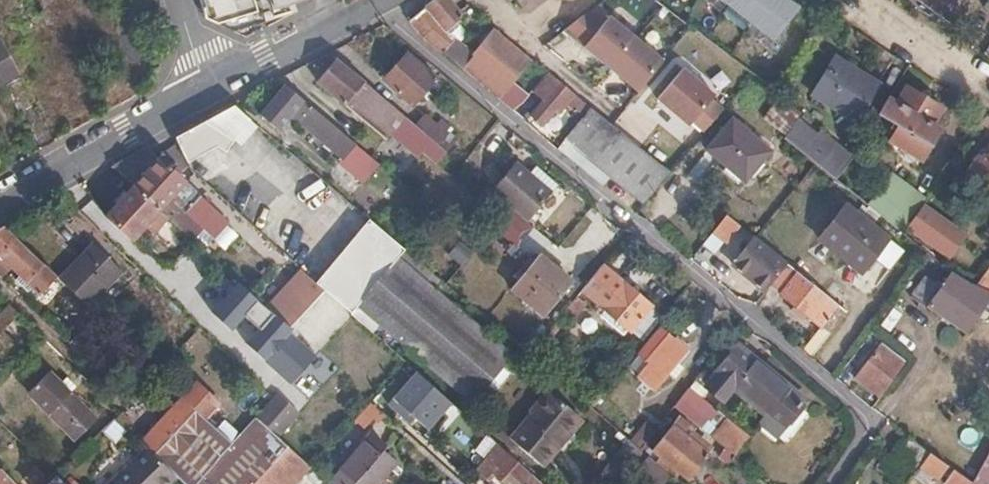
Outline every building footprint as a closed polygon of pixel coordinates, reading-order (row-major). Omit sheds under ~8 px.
[(411,18),(423,35),(441,50),(454,37),(445,28),(460,14),(450,0),(431,0),(411,18)] [(767,39),(795,5),(789,0),(719,0),(767,39)] [(947,20),(962,0),(919,0),(947,20)] [(663,58),(608,14),(583,44),(638,89),(663,58)] [(573,19),(562,30),(576,44),(587,33),(573,19)] [(527,55),(494,28),(475,50),(513,81),(532,59),(527,55)] [(21,71),(3,38),(0,40),(0,82),(21,71)] [(411,102),(435,75),(407,51),(383,78),(411,102)] [(854,121),(878,84),(836,56),(812,94),(854,121)] [(405,114),(337,57),(318,79),(391,142),(397,136),(390,131),(405,114)] [(532,59),(513,81),(521,88),(541,66),(532,59)] [(682,65),(656,96),(688,123),(691,119),(703,129),(722,106),(711,96),(714,92),(682,65)] [(526,92),(546,70),(541,66),(521,88),(526,92)] [(769,86),(751,72),(744,80),(762,94),(769,86)] [(356,140),(286,80),(262,109),(280,125),(291,111),(288,108),(291,103),(303,113),(301,116),(344,152),(356,140)] [(587,113),(592,106),(566,86),(560,81),(531,114),(542,124),(566,97),(587,113)] [(886,98),(877,113),(899,125),(889,140),(921,160),(940,128),(932,123),(941,107),(907,86),(896,103),(886,98)] [(785,132),(798,116),(802,111),(781,95),(765,116),(785,132)] [(643,202),(670,169),(598,110),(592,106),(587,113),(566,138),(643,202)] [(200,121),(172,136),(185,161),(215,145),(223,152),(252,117),(244,110),(230,117),(220,122),(200,121)] [(417,124),(432,137),(434,138),(440,144),(452,130),(440,120),(438,123),(425,113),(417,124)] [(390,131),(397,136),(417,154),(432,137),(417,124),(405,114),(390,131)] [(781,136),(835,179),(850,156),(844,152),(821,134),(798,116),(785,132),(781,136)] [(741,179),(766,148),(730,118),(705,148),(741,179)] [(145,147),(113,165),(134,184),(169,216),(194,239),(205,227),(187,210),(202,194),(160,156),(158,158),(145,147)] [(784,153),(774,164),(788,177),(798,166),(784,153)] [(971,177),(988,189),(988,153),(971,177)] [(911,214),(916,207),(850,156),(835,179),(892,225),(899,230),(911,214)] [(494,189),(511,204),(530,219),(554,190),(536,175),(519,161),(494,189)] [(542,168),(536,175),(554,190),(560,183),(542,168)] [(169,216),(134,184),(107,213),(133,238),(147,223),(155,231),(169,216)] [(227,218),(202,194),(187,210),(205,227),(212,234),(227,218)] [(858,271),(885,237),(844,204),(817,237),(858,271)] [(731,247),(740,223),(719,214),(709,238),(731,247)] [(899,230),(926,252),(937,261),(948,245),(911,214),(899,230)] [(409,250),(373,220),(344,255),(320,283),(328,290),(354,313),(362,304),(401,259),(409,250)] [(790,240),(767,222),(755,240),(777,257),(790,240)] [(0,227),(0,254),(3,257),(8,262),(2,269),(5,272),(12,266),(20,274),(17,277),(25,286),(28,282),(45,263),(6,224),(0,227)] [(787,266),(777,257),(776,259),(752,241),(732,265),(756,284),(767,270),(777,278),(787,266)] [(455,242),(446,255),(461,265),(469,252),(455,242)] [(94,244),(59,277),(90,308),(124,273),(94,244)] [(543,313),(570,281),(539,255),(512,288),(543,313)] [(513,360),(401,259),(362,304),(428,365),(472,405),(513,360)] [(57,275),(45,263),(28,282),(25,286),(29,290),(33,286),(40,293),(57,275)] [(847,314),(787,266),(777,278),(769,287),(794,307),(787,316),(798,324),(805,317),(819,328),(805,347),(815,354),(847,314)] [(305,269),(270,306),(293,327),(328,290),(320,283),(305,269)] [(767,270),(756,284),(765,291),(769,287),(777,278),(767,270)] [(988,292),(973,284),(950,272),(940,286),(923,275),(906,297),(924,309),(926,306),(962,331),(988,292)] [(614,290),(595,274),(582,289),(631,332),(633,330),(642,337),(661,315),(652,308),(654,306),(623,280),(614,290)] [(576,296),(561,314),(566,318),(570,322),(586,304),(576,296)] [(10,303),(2,311),(12,321),(20,313),(10,303)] [(3,358),(17,344),(3,330),(12,321),(2,311),(0,313),(0,355),(3,358)] [(73,346),(100,318),(93,311),(66,339),(73,346)] [(561,314),(547,331),(552,335),(566,318),(561,314)] [(211,319),(201,329),(218,347),(237,328),(224,315),(216,324),(211,319)] [(656,386),(686,351),(687,344),(676,335),(673,338),(661,328),(641,350),(651,359),(639,372),(656,386)] [(547,331),(528,352),(542,364),(560,341),(552,335),(547,331)] [(868,360),(880,345),(876,342),(864,357),(868,360)] [(896,358),(880,345),(868,360),(855,376),(871,390),(896,358)] [(770,411),(792,429),(805,413),(798,407),(799,406),(734,353),(704,388),(721,403),(736,386),(768,414),(770,411)] [(28,391),(74,440),(78,436),(96,418),(48,370),(28,391)] [(435,386),(419,372),(390,403),(406,418),(411,412),(435,386)] [(195,382),(139,442),(145,448),(154,456),(195,412),(203,419),(218,404),(195,382)] [(455,403),(435,386),(411,412),(419,419),(431,430),(455,403)] [(741,446),(749,436),(739,427),(688,386),(681,395),(708,416),(710,413),(723,423),(715,434),(727,444),(732,438),(741,446)] [(558,446),(583,416),(550,390),(512,436),(547,465),(561,449),(558,446)] [(269,402),(254,419),(267,430),(270,432),(285,416),(269,402)] [(386,415),(372,402),(356,420),(365,428),(374,419),(379,423),(386,415)] [(781,442),(792,429),(770,411),(768,414),(759,425),(781,442)] [(203,419),(195,412),(154,456),(176,478),(183,483),(255,483),(288,448),(270,432),(267,430),(254,419),(230,445),(203,419)] [(411,412),(406,418),(406,419),(413,425),(419,419),(411,412)] [(660,455),(656,460),(667,470),(671,464),(686,478),(706,453),(700,447),(704,443),(689,431),(692,427),(679,415),(652,448),(660,455)] [(384,452),(388,448),(372,433),(341,468),(357,482),(384,452)] [(924,449),(906,435),(890,453),(910,469),(924,449)] [(597,477),(606,483),(620,483),(646,452),(629,437),(597,477)] [(145,448),(109,483),(170,483),(176,478),(154,456),(145,448)] [(300,478),(311,468),(288,448),(255,483),(295,483),(300,478)] [(970,483),(988,483),(988,448),(970,483)] [(910,469),(906,476),(918,483),(929,483),(942,463),(924,449),(910,469)] [(384,452),(357,482),(360,483),(378,483),(397,464),(384,452)] [(515,457),(512,454),(495,472),(508,483),(511,483),(515,479),(520,483),(545,483),(515,457)] [(656,460),(650,455),(643,463),(665,483),(672,475),(667,470),(656,460)] [(0,466),(0,483),(19,483),(0,466)] [(950,469),(942,483),(969,483),(950,469)]
